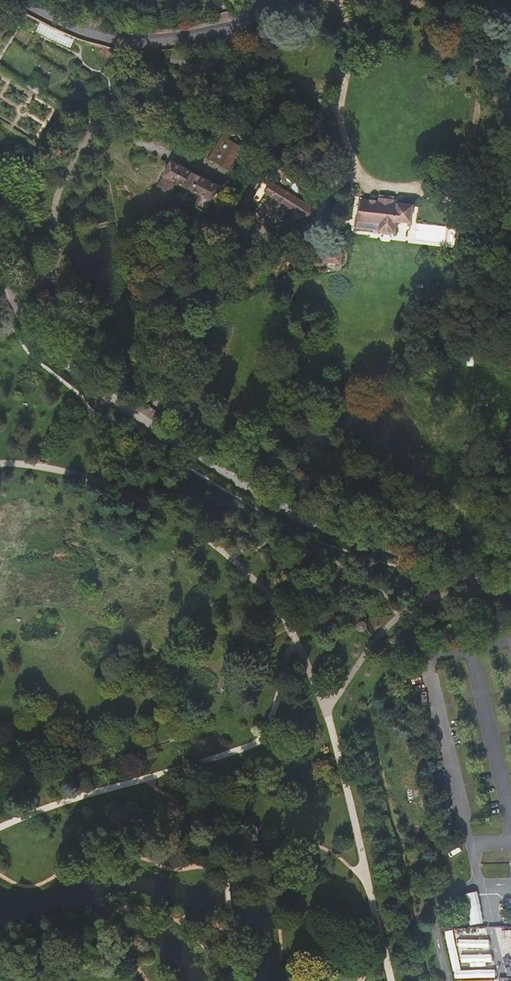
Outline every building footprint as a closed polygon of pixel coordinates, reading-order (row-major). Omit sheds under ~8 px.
[(188,144),(194,135),(179,127),(173,136),(188,144)] [(227,141),(215,162),(225,168),(238,146),(232,143),(233,140),(230,138),(228,142),(227,141)] [(208,214),(214,203),(218,205),(226,192),(221,189),(221,188),(172,162),(158,188),(172,195),(178,185),(200,196),(194,207),(208,214)] [(271,183),(264,194),(256,190),(249,202),(259,207),(266,195),(296,213),(290,224),(304,218),(311,206),(271,183)] [(363,207),(361,223),(381,225),(379,233),(382,232),(385,236),(391,236),(393,234),(395,234),(396,223),(413,224),(414,207),(394,204),(394,202),(380,201),(380,203),(360,201),(360,207),(363,207)] [(381,225),(361,223),(358,223),(357,230),(379,233),(381,225)] [(342,254),(326,252),(325,262),(341,264),(342,254)] [(41,313),(45,312),(56,308),(49,292),(38,296),(42,304),(37,306),(41,313)] [(46,315),(45,312),(41,313),(37,306),(34,308),(37,315),(39,318),(46,315)] [(293,458),(296,457),(299,460),(302,457),(298,454),(298,452),(294,449),(292,451),(290,449),(289,448),(287,450),(290,453),(290,456),(293,458)] [(360,619),(357,623),(357,628),(360,631),(363,631),(366,629),(367,626),(367,623),(364,620),(360,619)] [(248,838),(250,838),(251,842),(258,839),(257,836),(259,834),(258,830),(255,829),(254,826),(247,829),(248,832),(246,834),(248,838)] [(219,830),(212,834),(212,842),(219,846),(226,842),(226,833),(219,830)]
